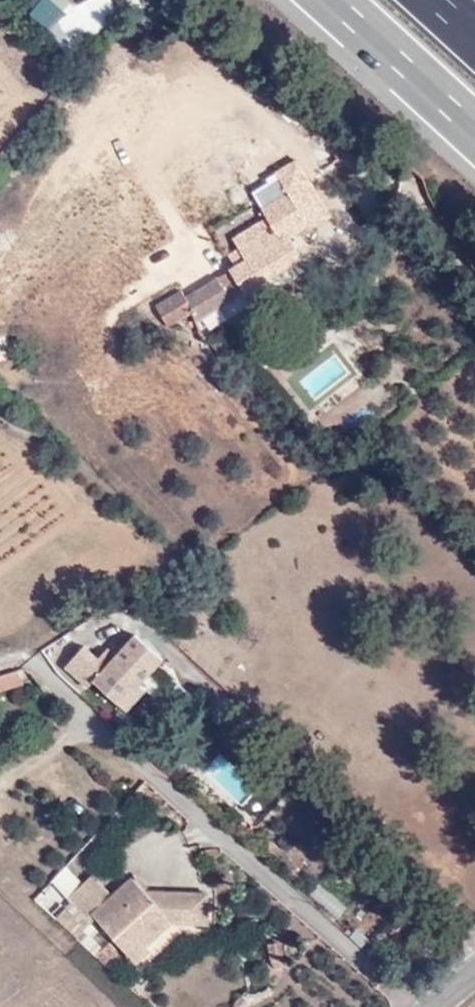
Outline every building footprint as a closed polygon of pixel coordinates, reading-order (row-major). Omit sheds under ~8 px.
[(67,0),(40,0),(34,3),(57,51),(119,21),(108,0),(84,0),(71,6),(67,0)] [(143,15),(158,8),(154,0),(136,0),(143,15)] [(331,212),(308,181),(263,214),(269,221),(238,243),(241,246),(226,259),(233,268),(180,306),(174,298),(159,309),(180,336),(195,334),(248,299),(312,254),(300,237),(331,212)] [(91,682),(117,704),(141,679),(157,660),(129,636),(103,664),(79,643),(57,667),(83,689),(91,682)] [(24,666),(0,674),(0,690),(29,682),(24,666)] [(141,679),(117,704),(123,710),(148,686),(141,679)] [(92,879),(69,902),(89,921),(95,916),(131,961),(146,948),(173,926),(192,927),(196,899),(149,893),(138,880),(113,901),(92,879)] [(196,899),(192,927),(202,928),(205,900),(196,899)] [(146,948),(131,961),(134,965),(150,953),(146,948)]
